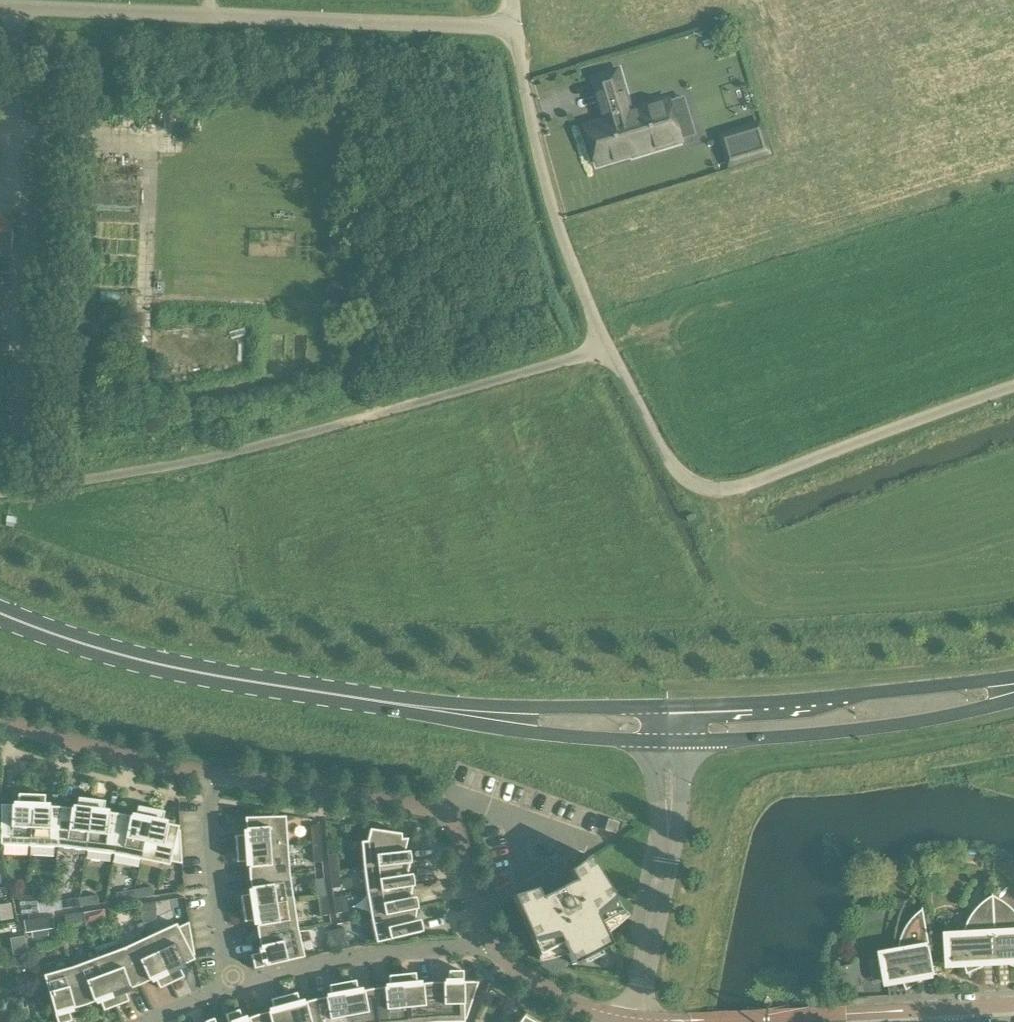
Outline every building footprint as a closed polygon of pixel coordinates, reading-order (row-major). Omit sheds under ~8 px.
[(683,142),(669,99),(631,110),(619,70),(593,78),(606,121),(587,126),(598,165),(632,154),(633,157),(683,142)] [(759,121),(723,133),(724,138),(761,126),(759,121)] [(762,133),(725,144),(730,162),(768,151),(762,133)] [(0,217),(0,249),(9,250),(11,217),(0,217)] [(30,847),(32,795),(18,794),(18,805),(0,805),(0,845),(30,847)] [(45,795),(32,795),(30,847),(58,848),(61,808),(59,808),(59,807),(45,807),(45,795)] [(61,808),(58,848),(86,851),(92,800),(79,798),(77,809),(63,808),(61,808)] [(92,800),(86,851),(113,854),(120,815),(118,815),(118,814),(104,813),(105,801),(92,800)] [(120,815),(113,854),(141,860),(151,809),(138,807),(136,818),(122,815),(120,815)] [(151,809),(141,860),(170,866),(171,862),(182,864),(180,831),(178,830),(179,827),(162,823),(164,812),(151,809)] [(236,850),(288,846),(286,817),(245,818),(247,836),(235,836),(236,850)] [(615,833),(619,822),(608,818),(604,830),(615,833)] [(313,844),(322,844),(320,826),(311,826),(313,844)] [(410,850),(405,851),(408,839),(402,840),(402,834),(371,830),(368,842),(362,842),(364,868),(402,865),(402,863),(410,862),(412,862),(411,855),(410,850)] [(322,844),(313,844),(314,863),(323,863),(322,844)] [(290,874),(288,846),(236,850),(237,863),(248,862),(249,877),(250,877),(250,879),(290,874)] [(330,872),(339,871),(337,854),(328,855),(330,872)] [(559,957),(568,954),(574,965),(586,959),(583,953),(597,946),(600,952),(612,946),(601,925),(624,913),(590,857),(571,872),(575,881),(542,899),(537,889),(513,897),(542,961),(551,959),(559,957)] [(410,862),(402,863),(402,865),(364,868),(367,893),(405,888),(405,887),(413,885),(415,885),(414,878),(412,873),(408,874),(410,862)] [(339,871),(330,872),(332,889),(341,888),(339,871)] [(290,874),(250,879),(250,880),(252,895),(241,896),(243,910),(294,902),(290,874)] [(318,898),(327,897),(325,879),(316,880),(318,898)] [(405,888),(367,893),(371,918),(409,911),(409,910),(417,908),(419,908),(418,901),(416,896),(411,897),(413,885),(405,887),(405,888)] [(153,888),(135,890),(136,899),(154,897),(153,888)] [(136,899),(135,890),(116,893),(118,902),(136,899)] [(36,895),(27,896),(30,915),(39,913),(36,895)] [(998,963),(994,895),(994,897),(990,899),(986,902),(982,905),(978,909),(975,913),(972,917),(970,921),(968,926),(966,930),(965,935),(949,936),(950,966),(966,965),(968,975),(984,968),(984,964),(998,963)] [(994,895),(998,963),(1012,963),(1012,966),(1013,967),(1013,910),(1012,907),(1008,904),(1004,901),(999,899),(995,897),(995,895),(994,895)] [(30,915),(27,896),(18,898),(21,916),(30,915)] [(79,898),(81,907),(99,905),(98,896),(79,898)] [(327,897),(318,898),(321,917),(330,916),(327,897)] [(336,914),(345,913),(342,897),(333,899),(336,914)] [(81,907),(79,898),(61,901),(62,910),(81,907)] [(139,914),(157,911),(156,902),(137,905),(139,914)] [(298,930),(294,902),(243,910),(245,923),(256,921),(258,935),(259,937),(298,930)] [(417,908),(409,910),(409,911),(371,918),(377,944),(422,933),(422,931),(424,931),(422,924),(420,919),(416,920),(417,908)] [(924,909),(924,910),(920,913),(916,917),(913,920),(910,924),(907,928),(905,933),(903,937),(901,942),(901,945),(900,949),(900,952),(884,955),(889,984),(904,982),(908,991),(923,982),(922,979),(936,976),(925,909),(924,909)] [(83,913),(84,922),(85,924),(106,921),(104,910),(83,913)] [(84,922),(83,913),(65,916),(66,925),(84,922)] [(51,918),(27,921),(29,934),(30,934),(31,939),(47,937),(46,931),(53,930),(51,918)] [(176,924),(150,937),(172,984),(184,978),(179,968),(195,960),(193,957),(195,956),(189,923),(178,928),(176,924)] [(345,928),(336,930),(341,948),(349,946),(345,928)] [(298,930),(259,937),(259,939),(262,953),(251,956),(255,969),(265,967),(305,958),(298,930)] [(341,948),(336,930),(327,933),(332,951),(341,948)] [(150,937),(124,949),(138,986),(142,985),(155,979),(160,989),(172,984),(150,937)] [(94,949),(98,958),(116,1007),(129,1002),(125,992),(138,987),(138,986),(124,949),(121,939),(94,949)] [(880,956),(871,958),(876,982),(885,980),(880,956)] [(116,1007),(98,958),(72,968),(84,1006),(86,1006),(100,1001),(104,1011),(116,1007)] [(835,968),(839,990),(864,985),(860,963),(835,968)] [(72,968),(44,976),(55,1015),(57,1021),(71,1021),(68,1011),(82,1007),(84,1006),(72,968)] [(433,984),(436,1021),(465,1021),(466,1020),(467,1020),(479,983),(479,982),(464,983),(464,971),(450,972),(450,983),(435,983),(435,984),(433,984)] [(433,984),(432,984),(417,985),(416,974),(403,975),(408,1021),(436,1021),(433,984)] [(375,990),(379,1021),(408,1021),(403,975),(390,976),(391,988),(376,989),(375,990)] [(343,984),(350,1021),(379,1021),(375,990),(373,990),(358,992),(356,981),(343,984)] [(343,984),(330,986),(332,997),(318,1000),(316,1000),(321,1021),(350,1021),(343,984)] [(284,997),(291,1021),(321,1021),(316,1000),(314,1001),(314,1000),(300,1004),(297,993),(284,997)] [(259,1016),(261,1021),(291,1021),(284,997),(272,1000),(274,1011),(260,1015),(259,1016)] [(259,1016),(257,1016),(243,1021),(239,1010),(226,1015),(229,1021),(261,1021),(259,1016)]
